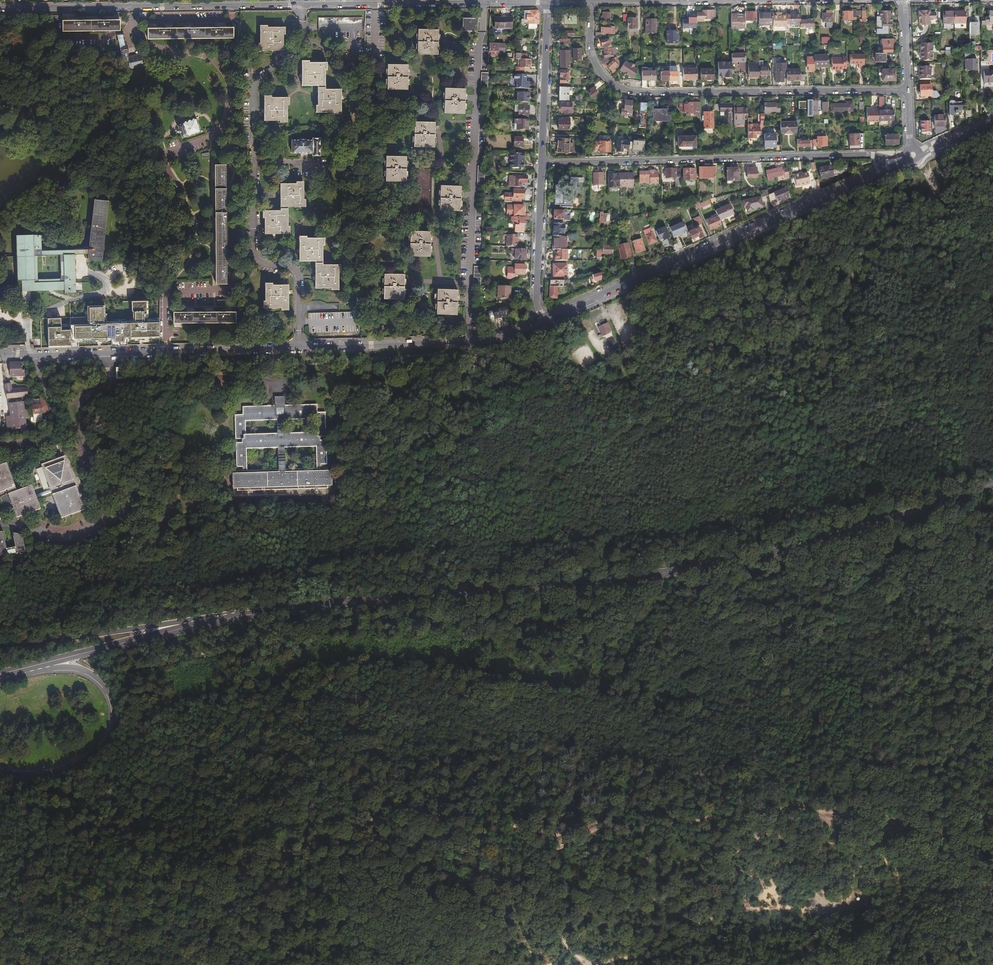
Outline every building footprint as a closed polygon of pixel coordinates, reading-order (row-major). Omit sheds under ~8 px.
[(841,19),(854,19),(854,10),(847,10),(847,11),(841,11),(841,19)] [(933,20),(933,12),(928,12),(928,10),(925,10),(916,11),(916,20),(917,20),(917,25),(929,25),(928,20),(933,20)] [(520,20),(520,24),(536,24),(536,13),(535,11),(525,12),(523,12),(522,20),(520,20)] [(695,12),(695,13),(695,22),(702,22),(702,19),(711,19),(711,18),(711,11),(706,11),(699,11),(699,12),(695,12)] [(730,26),(730,14),(726,14),(726,11),(721,11),(721,20),(725,20),(725,26),(730,26)] [(890,22),(891,22),(891,14),(889,14),(889,11),(878,11),(878,22),(890,22)] [(599,20),(608,20),(608,16),(608,12),(601,12),(601,17),(599,17),(599,20)] [(751,12),(744,12),(744,14),(744,17),(744,21),(755,21),(754,12),(751,12)] [(821,22),(831,21),(831,12),(829,12),(825,12),(825,13),(821,13),(821,22)] [(959,12),(952,12),(952,13),(952,23),(964,23),(964,12),(959,12)] [(687,19),(681,19),(681,29),(695,29),(695,22),(695,13),(691,13),(689,13),(689,18),(687,18),(687,19)] [(766,13),(758,13),(758,25),(771,25),(771,15),(771,13),(766,13)] [(952,23),(952,13),(947,13),(941,13),(941,24),(952,24),(952,23)] [(980,21),(980,24),(985,24),(992,23),(992,13),(987,13),(987,17),(984,17),(984,21),(980,21)] [(735,14),(730,14),(730,26),(730,29),(744,29),(744,21),(744,17),(735,17),(735,14)] [(793,14),(785,14),(785,15),(785,28),(799,28),(799,20),(799,14),(793,14)] [(771,15),(771,25),(771,27),(780,27),(780,30),(785,30),(785,28),(785,15),(782,15),(780,15),(771,15)] [(627,21),(627,28),(636,28),(636,18),(632,18),(627,18),(627,21)] [(494,29),(511,30),(511,20),(502,19),(494,19),(494,29)] [(116,21),(110,21),(108,21),(108,20),(60,20),(60,22),(60,31),(108,31),(108,29),(116,29),(116,21)] [(111,20),(110,21),(116,21),(116,29),(108,29),(108,31),(117,30),(117,20),(111,20)] [(471,23),(471,20),(465,20),(465,23),(465,30),(475,31),(475,23),(471,23)] [(645,32),(654,32),(654,20),(650,20),(645,20),(645,32)] [(804,20),(799,20),(799,28),(807,28),(807,33),(812,33),(812,20),(807,20),(804,20)] [(890,22),(878,22),(876,22),(876,33),(886,33),(886,27),(888,27),(890,26),(890,22)] [(973,23),(967,23),(967,36),(977,36),(976,23),(973,23)] [(265,28),(265,25),(259,25),(259,43),(256,43),(256,48),(259,48),(259,50),(280,49),(280,44),(281,44),(281,34),(283,34),(283,27),(275,28),(265,28)] [(600,33),(594,32),(594,36),(601,36),(601,34),(614,34),(614,26),(602,26),(602,28),(600,28),(600,33)] [(145,39),(231,38),(231,28),(145,29),(145,39)] [(436,43),(436,30),(416,29),(416,54),(436,55),(436,43)] [(666,43),(676,43),(676,31),(671,31),(666,31),(666,43)] [(121,70),(122,75),(126,73),(126,69),(127,69),(125,61),(127,61),(126,57),(125,52),(127,52),(126,48),(124,48),(121,33),(116,34),(116,42),(116,50),(121,70)] [(607,39),(599,41),(600,45),(602,45),(603,48),(609,47),(607,39)] [(882,51),(890,51),(890,47),(888,47),(888,45),(890,45),(892,43),(892,40),(880,40),(880,44),(882,45),(882,51)] [(498,45),(489,44),(489,54),(491,54),(491,60),(498,60),(498,45)] [(930,44),(925,44),(924,45),(919,45),(919,56),(920,56),(920,61),(930,61),(930,44)] [(613,48),(603,50),(604,53),(602,53),(603,57),(611,56),(611,55),(614,54),(613,48)] [(568,68),(568,50),(559,50),(559,68),(568,68)] [(744,54),(731,54),(731,62),(731,64),(740,64),(740,66),(738,66),(739,70),(740,70),(740,73),(744,73),(744,54)] [(884,63),(884,54),(874,54),(875,63),(884,63)] [(863,68),(862,55),(848,55),(848,64),(857,64),(857,68),(863,68)] [(828,56),(814,56),(814,58),(814,65),(814,66),(828,67),(828,56)] [(845,68),(845,56),(841,56),(841,58),(830,58),(830,65),(833,65),(833,70),(841,70),(841,68),(845,68)] [(607,61),(601,65),(603,68),(606,66),(609,70),(612,69),(611,69),(619,65),(618,63),(619,63),(614,57),(607,61)] [(813,65),(814,65),(814,58),(806,58),(806,65),(807,65),(807,71),(813,71),(813,65)] [(139,59),(127,61),(128,69),(140,66),(139,59)] [(324,68),(324,63),(307,63),(307,59),(300,59),(300,63),(299,63),(299,84),(304,84),(304,85),(316,84),(316,97),(317,104),(313,104),(313,110),(317,110),(317,112),(331,111),(331,113),(339,113),(339,110),(340,110),(339,90),(334,90),(334,89),(323,89),(323,85),(322,85),(322,81),(323,81),(323,76),(322,76),(322,68),(324,68)] [(529,68),(529,60),(519,60),(518,68),(521,68),(529,68)] [(962,61),(963,71),(969,71),(971,71),(971,66),(975,66),(975,60),(966,60),(962,61)] [(628,64),(624,61),(619,68),(633,77),(637,70),(633,67),(628,64)] [(731,64),(731,62),(717,62),(717,76),(721,76),(723,76),(723,78),(725,80),(731,80),(731,64)] [(768,67),(768,62),(758,62),(758,67),(758,75),(768,75),(768,67)] [(406,74),(406,65),(386,64),(386,89),(406,89),(406,74)] [(786,70),(786,65),(775,65),(775,73),(774,73),(774,83),(784,83),(784,80),(786,80),(786,70)] [(675,67),(668,67),(668,72),(668,80),(668,81),(676,81),(676,72),(675,67)] [(758,67),(747,67),(747,78),(758,78),(758,75),(758,67)] [(891,69),(891,67),(888,67),(888,69),(881,69),(881,80),(888,80),(894,80),(894,69),(891,69)] [(917,80),(929,80),(928,67),(917,68),(917,80)] [(633,77),(619,68),(618,70),(631,79),(633,77)] [(695,69),(681,69),(681,79),(695,79),(695,69)] [(712,69),(699,69),(699,80),(712,80),(712,69)] [(888,81),(888,80),(881,80),(881,69),(878,69),(879,81),(888,81)] [(558,70),(558,75),(560,75),(560,78),(558,78),(558,83),(566,83),(567,71),(558,70)] [(786,80),(799,80),(799,75),(799,70),(786,70),(786,80)] [(992,83),(992,71),(980,72),(980,83),(986,83),(989,83),(992,83)] [(650,72),(641,72),(641,88),(645,88),(645,80),(650,80),(650,72)] [(668,80),(668,72),(659,72),(659,81),(668,80)] [(529,89),(529,82),(526,82),(526,80),(526,79),(526,78),(526,75),(514,75),(514,77),(514,79),(514,80),(515,80),(516,82),(516,89),(529,89)] [(602,83),(599,80),(594,84),(594,85),(586,92),(590,97),(596,92),(594,89),(596,87),(597,88),(602,83)] [(929,86),(918,86),(918,92),(916,92),(916,96),(918,96),(919,97),(930,96),(929,86)] [(464,95),(464,88),(443,87),(442,112),(463,113),(464,95)] [(571,87),(558,87),(557,100),(567,101),(567,91),(571,91),(571,87)] [(515,92),(515,102),(527,103),(527,93),(515,92)] [(268,98),(268,95),(263,95),(263,98),(262,98),(262,118),(267,118),(267,119),(278,119),(278,121),(284,121),(284,117),(286,117),(285,112),(284,112),(284,104),(287,104),(287,98),(268,98)] [(617,100),(613,110),(620,110),(620,114),(630,115),(631,110),(630,110),(631,101),(617,100)] [(806,117),(812,117),(812,115),(811,101),(807,101),(807,102),(798,102),(798,110),(807,109),(807,111),(806,111),(806,117)] [(811,101),(812,115),(817,115),(817,112),(817,111),(817,108),(821,108),(821,112),(827,112),(826,102),(816,103),(816,101),(811,101)] [(830,104),(830,111),(852,111),(852,101),(845,101),(845,104),(830,104)] [(571,111),(571,103),(559,102),(558,102),(558,103),(558,105),(558,106),(559,106),(559,112),(564,112),(564,113),(571,113),(571,112),(571,111)] [(694,117),(699,117),(699,103),(682,103),(682,104),(678,104),(678,111),(683,111),(683,114),(694,114),(694,117)] [(774,115),(778,115),(778,104),(774,104),(774,103),(766,103),(766,110),(774,110),(774,115)] [(517,115),(527,116),(527,106),(523,106),(523,104),(517,104),(517,105),(514,105),(514,110),(517,110),(517,115)] [(719,105),(719,110),(720,116),(723,116),(723,119),(723,123),(730,123),(730,104),(719,105)] [(960,104),(947,104),(947,117),(951,117),(953,117),(953,116),(956,116),(956,112),(960,112),(960,104)] [(865,123),(877,122),(877,110),(877,109),(877,107),(872,107),(872,110),(865,110),(865,123)] [(733,108),(733,121),(744,121),(744,108),(733,108)] [(877,110),(877,122),(893,121),(892,110),(887,110),(882,110),(877,110)] [(657,111),(657,120),(667,120),(667,111),(657,111)] [(702,116),(703,120),(703,128),(712,128),(712,112),(702,112),(702,116)] [(933,117),(933,128),(938,128),(943,128),(943,117),(933,117)] [(178,124),(175,126),(179,137),(182,136),(183,137),(199,131),(194,118),(178,124)] [(557,119),(556,129),(567,130),(568,118),(561,118),(561,119),(557,119)] [(527,120),(513,119),(513,124),(516,124),(515,130),(526,130),(527,120)] [(433,135),(433,122),(413,122),(412,146),(433,147),(433,135)] [(779,122),(779,133),(782,133),(783,134),(792,134),(792,133),(795,133),(795,122),(779,122)] [(920,134),(928,133),(928,122),(919,123),(920,134)] [(747,125),(747,139),(755,139),(755,135),(759,135),(759,130),(759,125),(755,125),(751,125),(747,125)] [(763,134),(763,147),(774,147),(774,134),(763,134)] [(796,134),(796,147),(808,147),(808,141),(798,141),(798,134),(796,134)] [(848,145),(857,145),(857,135),(848,135),(848,145)] [(884,144),(897,144),(897,135),(884,135),(884,144)] [(695,136),(677,137),(677,147),(695,146),(695,136)] [(512,146),(521,147),(521,138),(512,137),(512,146)] [(812,140),(812,146),(826,146),(825,137),(815,137),(815,140),(812,140)] [(557,138),(557,153),(567,153),(568,138),(557,138)] [(627,149),(627,150),(632,150),(632,151),(643,151),(643,139),(636,138),(635,141),(632,141),(632,143),(628,143),(627,149)] [(313,140),(305,140),(305,139),(299,139),(299,140),(292,140),(292,153),(313,153),(313,140)] [(622,149),(627,149),(628,143),(628,142),(617,141),(616,151),(621,152),(622,149)] [(608,152),(608,142),(598,142),(598,143),(594,143),(594,149),(598,149),(598,152),(608,152)] [(523,154),(509,153),(508,168),(523,169),(523,154)] [(404,168),(404,156),(384,156),(384,180),(404,181),(404,169),(404,168)] [(224,283),(224,165),(213,165),(214,283),(224,283)] [(832,177),(832,175),(831,172),(830,166),(818,169),(820,179),(832,177)] [(697,168),(698,179),(714,178),(714,168),(697,168)] [(755,168),(746,168),(746,178),(755,177),(755,168)] [(788,180),(786,169),(782,170),(782,168),(765,172),(767,181),(773,180),(772,178),(783,176),(784,181),(788,180)] [(675,186),(680,186),(679,169),(664,169),(664,173),(663,173),(663,175),(664,175),(664,178),(674,177),(675,186)] [(693,169),(682,169),(682,179),(694,179),(693,169)] [(726,169),(726,181),(737,181),(737,169),(726,169)] [(648,171),(637,172),(638,184),(649,183),(649,184),(657,184),(656,171),(654,171),(654,170),(647,170),(648,171)] [(602,181),(602,173),(592,174),(592,185),(598,185),(598,189),(604,189),(603,181),(602,181)] [(798,175),(797,174),(792,175),(794,186),(808,183),(806,173),(801,174),(798,175)] [(607,187),(618,187),(618,175),(615,175),(615,174),(607,174),(607,187)] [(618,188),(632,188),(632,174),(618,174),(618,175),(618,187),(618,188)] [(508,176),(508,187),(521,187),(521,183),(523,183),(524,176),(508,176)] [(300,199),(300,182),(294,182),(294,184),(283,184),(283,185),(278,185),(278,212),(260,212),(260,218),(262,218),(262,229),(263,229),(263,234),(283,234),(283,233),(287,233),(287,226),(284,226),(284,209),(285,209),(285,206),(293,206),(293,207),(300,207),(300,206),(303,206),(303,199),(300,199)] [(458,211),(459,186),(439,186),(438,210),(458,211)] [(558,187),(558,186),(554,186),(553,205),(558,205),(558,207),(571,208),(571,204),(570,203),(570,201),(562,201),(562,187),(558,187)] [(782,199),(788,196),(785,189),(772,194),(775,202),(782,199)] [(523,191),(512,191),(512,195),(504,195),(503,203),(518,203),(519,201),(520,201),(520,200),(523,200),(523,191)] [(759,198),(743,201),(745,206),(746,212),(751,211),(751,209),(754,208),(761,207),(759,198)] [(84,251),(84,256),(83,260),(98,262),(105,203),(90,201),(84,251)] [(522,206),(512,205),(512,216),(522,216),(522,206)] [(714,211),(716,217),(718,221),(725,218),(725,217),(727,216),(732,214),(729,205),(714,211)] [(568,221),(568,211),(562,211),(562,212),(552,212),(552,220),(562,221),(568,221)] [(513,232),(522,232),(523,224),(524,224),(524,221),(523,221),(523,217),(510,217),(509,222),(513,225),(513,232)] [(714,227),(720,225),(718,221),(716,217),(704,222),(708,230),(714,227)] [(609,230),(610,221),(601,223),(601,226),(605,226),(605,230),(609,230)] [(680,234),(686,232),(682,223),(668,229),(673,239),(677,237),(676,236),(680,234)] [(561,237),(561,224),(552,224),(552,236),(553,236),(561,237)] [(655,231),(659,240),(664,238),(664,239),(669,237),(664,227),(655,231)] [(700,238),(702,238),(698,229),(694,231),(695,233),(689,235),(691,240),(697,238),(698,239),(700,238)] [(651,243),(655,241),(651,232),(649,232),(648,230),(645,231),(646,234),(644,235),(648,244),(651,243)] [(429,245),(429,232),(408,231),(408,256),(428,257),(429,245)] [(322,245),(322,238),(305,238),(305,235),(298,235),(298,239),(297,239),(297,259),(303,259),(303,261),(313,261),(313,286),(319,286),(319,287),(329,287),(329,289),(336,289),(336,286),(337,286),(337,280),(336,280),(336,272),(339,272),(339,266),(321,266),(321,262),(320,262),(320,258),(321,258),(321,253),(320,253),(320,245),(322,245)] [(505,247),(516,247),(516,235),(506,235),(505,247)] [(30,281),(28,236),(13,236),(13,262),(11,262),(11,281),(17,281),(30,281)] [(60,292),(60,295),(72,295),(71,256),(84,256),(84,251),(37,252),(37,238),(38,238),(38,236),(28,236),(30,281),(17,281),(18,293),(60,292)] [(565,250),(565,237),(561,237),(553,236),(553,245),(551,245),(551,250),(552,250),(565,250)] [(638,249),(642,248),(639,239),(631,242),(634,251),(638,249)] [(625,258),(630,257),(627,243),(617,246),(620,259),(625,258)] [(612,246),(601,245),(601,249),(601,254),(608,254),(612,254),(612,246)] [(586,260),(601,260),(601,254),(601,249),(595,249),(595,253),(596,253),(596,256),(595,256),(595,257),(586,257),(586,260)] [(513,250),(510,250),(510,254),(513,254),(513,260),(524,260),(524,250),(513,250)] [(553,254),(553,261),(565,261),(565,250),(552,250),(552,254),(553,254)] [(565,277),(565,269),(565,265),(552,265),(551,277),(565,277)] [(513,275),(523,276),(523,266),(513,266),(513,269),(507,268),(506,280),(513,280),(513,275)] [(402,279),(402,274),(382,274),(381,299),(402,299),(402,292),(402,279)] [(548,281),(547,297),(555,297),(555,286),(564,286),(564,281),(548,281)] [(270,285),(270,283),(263,283),(263,301),(261,301),(261,307),(265,307),(265,308),(279,308),(279,310),(285,310),(285,306),(286,306),(286,286),(281,286),(281,285),(270,285)] [(508,300),(508,288),(496,287),(496,299),(508,300)] [(455,314),(456,289),(435,289),(434,314),(455,314)] [(127,344),(160,343),(159,318),(147,319),(147,302),(131,302),(132,321),(105,322),(105,305),(87,306),(88,325),(70,325),(70,329),(60,329),(61,319),(47,318),(48,348),(110,345),(110,348),(127,347),(127,344)] [(491,309),(486,310),(486,314),(492,313),(493,319),(501,317),(506,316),(504,306),(491,309)] [(233,312),(171,312),(171,323),(233,322),(233,312)] [(602,337),(610,332),(605,323),(597,328),(602,337)] [(40,330),(38,324),(30,327),(31,332),(40,330)] [(616,346),(612,338),(606,341),(609,349),(616,346)] [(20,374),(20,362),(14,362),(8,362),(8,374),(10,374),(10,377),(23,376),(23,374),(20,374)] [(123,373),(123,369),(115,369),(115,370),(115,377),(125,377),(125,375),(123,375),(123,373)] [(26,395),(26,389),(10,390),(9,384),(7,385),(4,385),(5,397),(26,395)] [(47,412),(46,409),(42,399),(38,400),(38,405),(39,405),(40,413),(47,412)] [(38,405),(38,400),(31,401),(32,406),(30,407),(33,423),(41,422),(40,413),(39,405),(38,405)] [(24,428),(22,402),(8,404),(8,409),(9,417),(4,417),(5,429),(24,428)] [(316,413),(315,405),(241,407),(242,415),(234,415),(234,440),(240,440),(241,443),(234,444),(235,468),(241,468),(241,471),(235,471),(236,489),(232,489),(232,499),(320,496),(320,504),(326,504),(325,469),(319,469),(319,466),(325,465),(324,441),(318,441),(318,438),(324,437),(324,413),(316,413)] [(60,441),(55,443),(60,457),(39,465),(40,467),(34,469),(42,491),(33,494),(30,485),(14,491),(6,494),(15,518),(39,509),(36,502),(36,500),(50,495),(59,519),(83,510),(63,456),(66,455),(60,441)] [(5,490),(13,487),(4,463),(0,465),(0,492),(5,490)] [(22,552),(18,535),(16,535),(10,536),(12,547),(4,549),(1,532),(0,532),(0,556),(22,552)]
